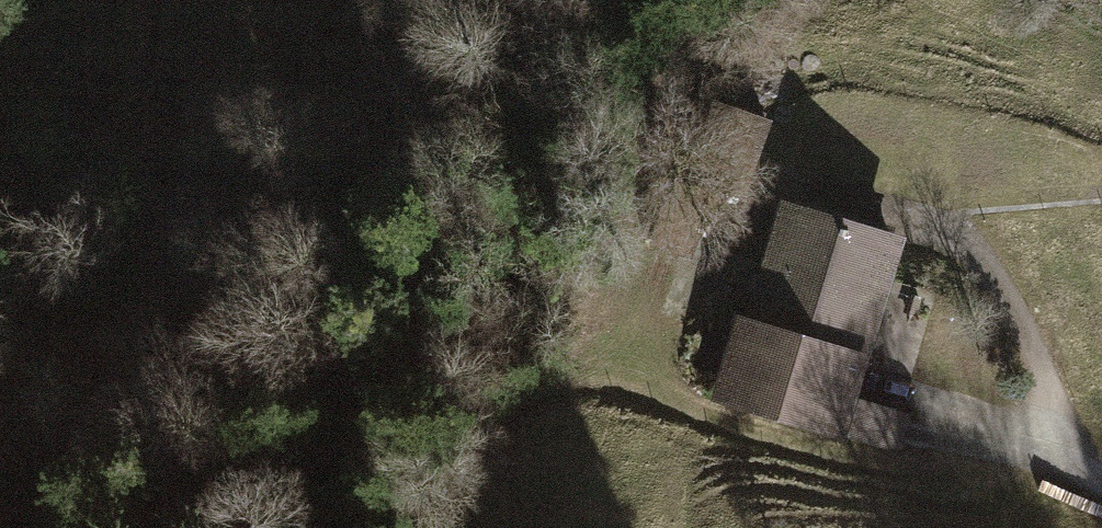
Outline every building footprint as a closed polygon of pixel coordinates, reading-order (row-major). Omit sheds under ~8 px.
[(707,401),(845,442),(856,405),(905,241),(779,203),(750,300),(744,318),(733,315),(707,401)] [(909,421),(856,405),(845,442),(898,458),(909,421)]
